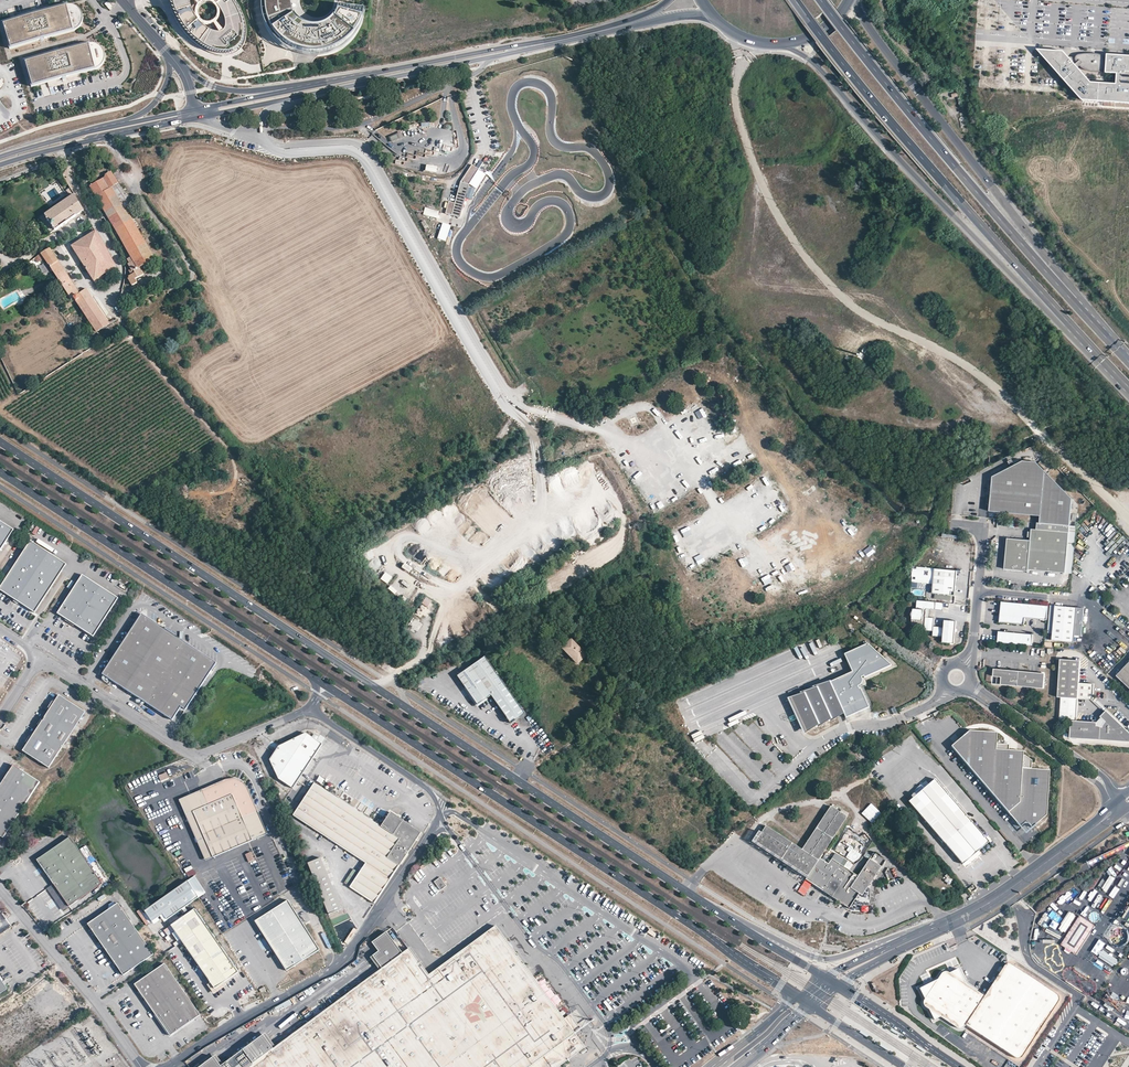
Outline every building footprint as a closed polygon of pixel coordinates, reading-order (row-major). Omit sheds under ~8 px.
[(174,6),(178,17),(187,29),(195,40),(206,47),(218,53),(228,55),(239,52),(243,47),(246,40),(245,25),(239,10),(232,0),(211,0),(213,1),(220,8),(225,17),(227,26),(227,32),(224,34),(218,35),(210,32),(201,24),(196,18),(193,9),(192,2),(193,0),(173,0),(174,6)] [(263,30),(274,44),(288,54),(306,59),(324,58),(340,51),(354,38),(363,23),(365,9),(342,7),(339,17),(334,26),(326,32),(316,35),(306,35),(296,31),(289,24),(284,15),(282,6),(283,0),(258,0),(257,12),(263,30)] [(77,29),(79,28),(80,27),(82,25),(83,22),(84,21),(84,19),(84,16),(83,13),(82,11),(81,9),(79,7),(76,6),(74,5),(73,5),(71,5),(69,5),(39,13),(39,14),(34,15),(4,23),(5,30),(7,29),(11,42),(9,42),(11,49),(42,40),(42,39),(46,38),(46,39),(74,30),(77,29)] [(104,60),(105,58),(105,57),(105,54),(104,52),(102,49),(101,47),(98,45),(96,44),(94,43),(90,43),(88,44),(60,52),(60,53),(55,54),(55,53),(25,62),(26,68),(28,68),(32,80),(30,81),(32,87),(63,78),(62,77),(67,76),(67,77),(97,68),(100,66),(102,64),(104,61),(104,60)] [(1063,52),(1037,50),(1082,101),(1099,103),(1128,104),(1128,57),(1107,55),(1107,60),(1104,60),(1103,57),(1099,55),(1094,54),(1089,54),(1081,55),(1078,55),(1076,57),(1076,58),(1068,57),(1063,52)] [(392,142),(402,138),(400,133),(390,138),(392,142)] [(479,169),(472,165),(460,182),(454,203),(449,202),(445,214),(460,218),(470,182),(479,169)] [(486,174),(479,169),(470,182),(477,187),(486,174)] [(105,176),(89,187),(127,253),(130,259),(127,261),(129,264),(127,265),(130,270),(128,271),(130,276),(128,277),(129,278),(127,279),(131,286),(137,283),(135,280),(143,275),(140,268),(153,260),(133,223),(134,222),(125,208),(133,203),(119,186),(109,172),(104,175),(105,176)] [(83,210),(74,196),(39,221),(47,235),(83,210)] [(889,209),(886,211),(889,215),(887,218),(892,222),(895,219),(897,222),(903,216),(889,203),(886,206),(889,209)] [(437,218),(439,212),(425,208),(424,214),(437,218)] [(96,231),(71,247),(94,282),(95,281),(96,283),(115,270),(114,268),(115,267),(96,231)] [(80,294),(75,288),(49,249),(34,259),(37,263),(40,261),(41,262),(44,260),(64,290),(62,291),(65,295),(67,294),(71,300),(73,298),(80,294)] [(170,260),(179,274),(176,276),(180,282),(188,277),(175,256),(170,260)] [(0,282),(0,283),(2,286),(9,282),(7,278),(0,282)] [(80,294),(73,298),(96,333),(98,332),(110,324),(86,290),(80,294)] [(708,368),(710,361),(702,359),(700,366),(708,368)] [(744,386),(750,383),(747,376),(741,379),(744,386)] [(630,405),(623,409),(627,416),(634,412),(630,405)] [(705,413),(698,418),(703,426),(710,421),(705,413)] [(674,419),(678,426),(685,421),(680,415),(674,419)] [(711,432),(713,438),(720,435),(718,429),(711,432)] [(649,437),(654,442),(659,437),(655,432),(649,437)] [(704,446),(711,442),(708,435),(700,439),(704,446)] [(735,446),(738,454),(745,451),(743,444),(735,446)] [(671,461),(682,453),(678,447),(667,455),(671,461)] [(616,457),(622,464),(629,459),(623,452),(616,457)] [(726,465),(733,461),(729,454),(722,458),(726,465)] [(779,458),(784,465),(791,460),(787,454),(779,458)] [(1072,500),(1036,463),(1023,458),(1015,463),(1011,465),(993,476),(992,488),(996,492),(993,512),(1041,517),(1040,524),(1069,527),(1072,500)] [(631,475),(638,471),(633,464),(626,469),(631,475)] [(635,478),(640,484),(646,479),(641,474),(635,478)] [(801,475),(796,480),(803,486),(808,480),(801,475)] [(682,484),(687,492),(693,488),(689,480),(682,484)] [(648,497),(654,494),(650,487),(644,491),(648,497)] [(666,498),(670,505),(676,501),(672,495),(666,498)] [(775,508),(783,505),(779,497),(772,500),(775,508)] [(704,514),(707,520),(712,517),(709,511),(704,514)] [(838,517),(831,522),(836,528),(843,523),(838,517)] [(750,529),(757,525),(753,518),(746,522),(750,529)] [(0,521),(0,552),(14,530),(0,521)] [(1068,534),(1030,530),(1029,541),(1009,539),(1007,554),(1005,554),(1003,566),(1007,567),(1007,570),(1027,573),(1027,571),(1064,575),(1068,534)] [(719,551),(726,548),(723,540),(716,543),(719,551)] [(759,540),(751,543),(755,551),(763,548),(759,540)] [(35,613),(66,565),(30,542),(0,588),(0,591),(1,592),(14,600),(20,604),(32,612),(35,613)] [(785,546),(778,550),(783,558),(790,553),(785,546)] [(704,561),(711,558),(708,551),(700,554),(704,561)] [(740,565),(747,561),(743,554),(736,558),(740,565)] [(689,572),(696,569),(692,562),(685,565),(689,572)] [(401,568),(409,573),(412,568),(404,563),(401,568)] [(755,575),(762,570),(757,563),(750,568),(755,575)] [(955,592),(957,570),(913,566),(913,575),(917,575),(916,581),(922,582),(923,578),(929,579),(929,583),(934,583),(933,594),(952,596),(952,591),(955,592)] [(119,598),(82,575),(57,613),(66,619),(75,625),(93,637),(119,598)] [(407,588),(410,585),(403,580),(401,583),(407,588)] [(426,597),(421,604),(428,608),(432,601),(426,597)] [(919,620),(919,625),(924,625),(924,631),(933,632),(932,636),(942,636),(941,642),(951,642),(954,642),(955,639),(956,621),(945,620),(945,626),(935,626),(936,617),(928,617),(928,609),(945,610),(945,602),(918,601),(917,609),(913,608),(913,620),(919,620)] [(1002,601),(1000,621),(1024,623),(1025,617),(1048,619),(1049,607),(1049,606),(1002,601)] [(1077,608),(1055,606),(1053,633),(1053,636),(1052,640),(1074,642),(1074,635),(1082,636),(1083,615),(1076,614),(1077,608)] [(217,662),(177,637),(163,628),(141,614),(102,674),(174,719),(183,707),(186,709),(217,662)] [(412,628),(411,630),(416,634),(423,624),(413,618),(408,625),(412,628)] [(75,625),(66,619),(65,621),(74,627),(75,625)] [(166,627),(163,628),(177,637),(177,635),(177,634),(175,632),(174,630),(172,629),(171,628),(168,627),(166,627)] [(1031,635),(997,632),(996,643),(1031,646),(1031,635)] [(577,663),(586,655),(571,640),(563,648),(577,663)] [(863,677),(862,676),(862,675),(864,674),(865,676),(892,664),(885,658),(880,653),(868,643),(845,653),(853,671),(830,681),(792,698),(806,729),(844,711),(844,712),(858,705),(860,711),(870,707),(860,686),(859,687),(858,684),(859,684),(861,683),(862,681),(862,679),(863,677)] [(510,723),(525,713),(485,656),(458,675),(478,704),(491,695),(510,723)] [(1102,658),(1100,660),(1109,669),(1112,666),(1102,658)] [(1076,722),(1078,699),(1081,660),(1060,659),(1057,697),(1062,697),(1060,721),(1072,721),(1070,738),(1110,741),(1110,738),(1126,739),(1126,735),(1128,735),(1128,730),(1108,711),(1102,716),(1104,718),(1099,723),(1093,723),(1076,722)] [(1117,676),(1128,687),(1128,663),(1117,676)] [(991,677),(995,677),(1000,677),(1000,669),(991,668),(991,677)] [(1042,687),(1043,673),(1039,672),(1000,669),(1000,677),(999,682),(1015,683),(1015,682),(1026,683),(1026,686),(1031,686),(1031,685),(1035,685),(1036,687),(1042,687)] [(1093,700),(1094,684),(1079,683),(1078,699),(1093,700)] [(631,692),(627,688),(621,694),(625,698),(631,692)] [(42,720),(40,724),(36,731),(32,736),(28,743),(23,750),(49,767),(62,747),(72,733),(85,712),(59,695),(54,702),(50,709),(45,716),(42,720)] [(858,705),(844,712),(846,717),(860,711),(858,705)] [(1021,755),(1022,751),(1007,750),(1007,744),(994,743),(995,732),(969,730),(951,746),(1020,826),(1024,822),(1028,823),(1031,827),(1035,824),(1045,815),(1048,770),(1030,768),(1030,760),(1023,755),(1021,755)] [(1110,741),(1128,742),(1128,730),(1128,735),(1126,735),(1126,739),(1110,738),(1110,741)] [(306,734),(277,745),(269,760),(277,779),(293,789),(321,741),(321,743),(324,738),(320,736),(318,737),(313,734),(311,737),(306,734)] [(4,838),(14,822),(40,781),(14,764),(0,786),(0,835),(4,838)] [(158,775),(161,782),(169,778),(167,772),(158,775)] [(240,774),(202,790),(207,803),(193,809),(213,857),(253,839),(243,817),(256,810),(240,774)] [(988,842),(978,830),(934,779),(929,783),(927,781),(921,785),(924,788),(908,802),(920,816),(962,864),(988,842)] [(314,783),(293,814),(366,862),(350,887),(374,902),(390,880),(420,831),(390,811),(386,818),(380,826),(361,814),(314,783)] [(213,857),(193,809),(207,803),(202,790),(180,800),(205,860),(213,857)] [(840,812),(831,806),(827,811),(802,849),(766,825),(755,841),(808,876),(820,857),(849,814),(842,809),(840,812)] [(253,839),(267,833),(256,810),(243,817),(253,839)] [(1031,827),(1028,823),(1024,822),(1020,826),(1025,832),(1031,827)] [(38,858),(51,878),(56,885),(59,890),(69,905),(102,883),(92,868),(71,837),(38,858)] [(989,844),(988,842),(962,864),(964,866),(989,844)] [(245,854),(249,862),(255,860),(252,851),(245,854)] [(849,906),(859,893),(862,895),(885,861),(873,853),(858,875),(853,872),(850,870),(833,896),(835,897),(849,906)] [(823,889),(842,859),(834,854),(828,863),(820,857),(808,876),(806,879),(823,889)] [(38,858),(36,860),(49,879),(51,878),(38,858)] [(320,859),(308,864),(328,915),(341,910),(320,859)] [(852,865),(842,859),(823,889),(833,896),(850,870),(852,865)] [(192,865),(185,868),(188,877),(195,874),(192,865)] [(195,876),(188,881),(198,897),(206,891),(204,889),(195,876)] [(440,878),(435,882),(441,891),(447,887),(440,878)] [(198,897),(188,881),(146,910),(152,921),(164,913),(167,918),(198,897)] [(56,885),(53,886),(67,907),(69,905),(59,890),(56,885)] [(1106,904),(1112,909),(1119,900),(1114,895),(1106,904)] [(288,900),(255,921),(276,955),(286,971),(319,950),(309,934),(288,900)] [(124,974),(154,954),(119,902),(88,923),(92,928),(96,933),(100,940),(105,947),(116,964),(121,970),(124,974)] [(194,907),(171,924),(211,981),(215,987),(238,972),(239,970),(194,907)] [(341,910),(328,915),(342,951),(358,929),(345,909),(341,910)] [(563,1063),(568,1059),(573,1055),(585,1046),(575,1033),(575,1032),(578,1030),(573,1023),(568,1017),(565,1020),(525,965),(523,962),(515,952),(513,949),(506,939),(504,936),(496,926),(467,948),(430,975),(409,947),(403,952),(387,930),(373,941),(380,950),(374,954),(384,968),(312,1021),(298,1031),(274,1049),(262,1034),(221,1064),(214,1055),(198,1066),(557,1066),(563,1063)] [(165,963),(135,983),(140,990),(144,996),(145,999),(176,979),(165,963)] [(960,1030),(962,1029),(964,1026),(1012,1057),(1016,1060),(1018,1060),(1020,1059),(1056,1004),(1058,1000),(1058,998),(1057,997),(1008,966),(1006,965),(1004,966),(983,998),(963,983),(956,970),(949,973),(939,975),(936,980),(919,988),(923,997),(924,1000),(923,1001),(922,1004),(923,1006),(925,1008),(927,1008),(933,1019),(938,1017),(958,1030),(960,1030)] [(8,991),(2,981),(0,979),(0,996),(8,991)] [(176,979),(145,999),(148,1003),(152,1009),(156,1015),(187,994),(176,979)] [(215,987),(211,981),(208,983),(213,992),(222,986),(220,983),(215,987)] [(187,994),(156,1015),(160,1021),(166,1029),(170,1035),(200,1015),(187,994)] [(312,1021),(309,1017),(295,1027),(298,1031),(312,1021)]
